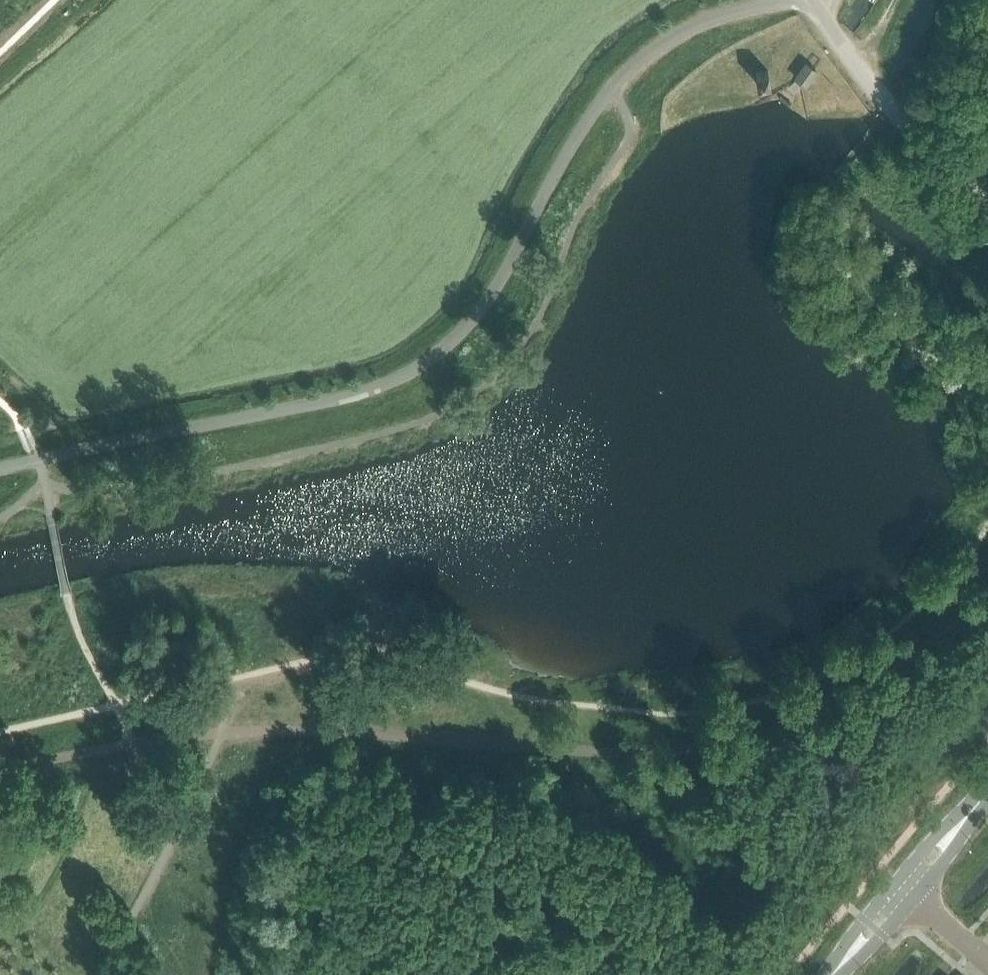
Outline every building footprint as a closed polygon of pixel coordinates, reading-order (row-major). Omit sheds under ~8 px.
[(806,62),(795,76),(796,77),(800,80),(805,83),(815,69),(810,65),(807,63),(806,62)] [(755,72),(757,86),(770,84),(768,70),(755,72)]
